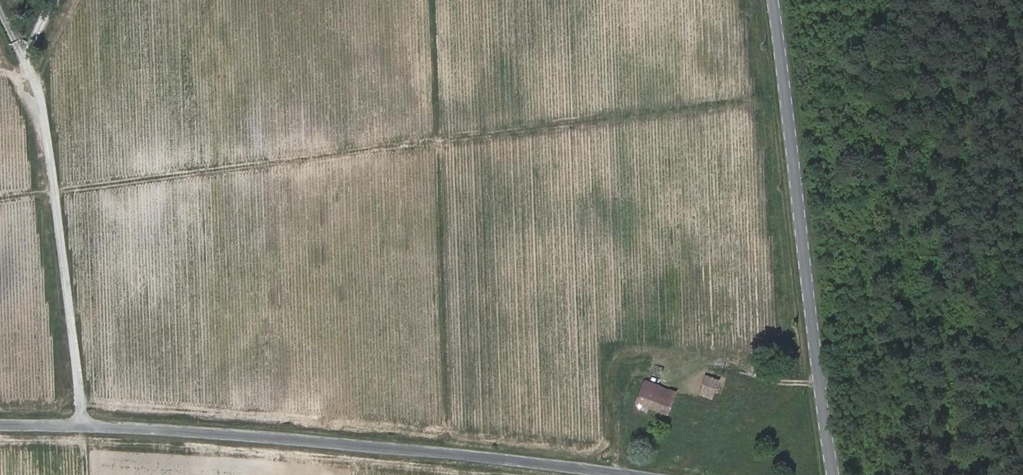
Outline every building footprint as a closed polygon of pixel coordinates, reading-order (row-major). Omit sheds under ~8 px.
[(697,397),(712,403),(719,385),(703,379),(697,397)] [(675,395),(643,384),(636,404),(669,418),(675,403),(672,402),(675,395)]
